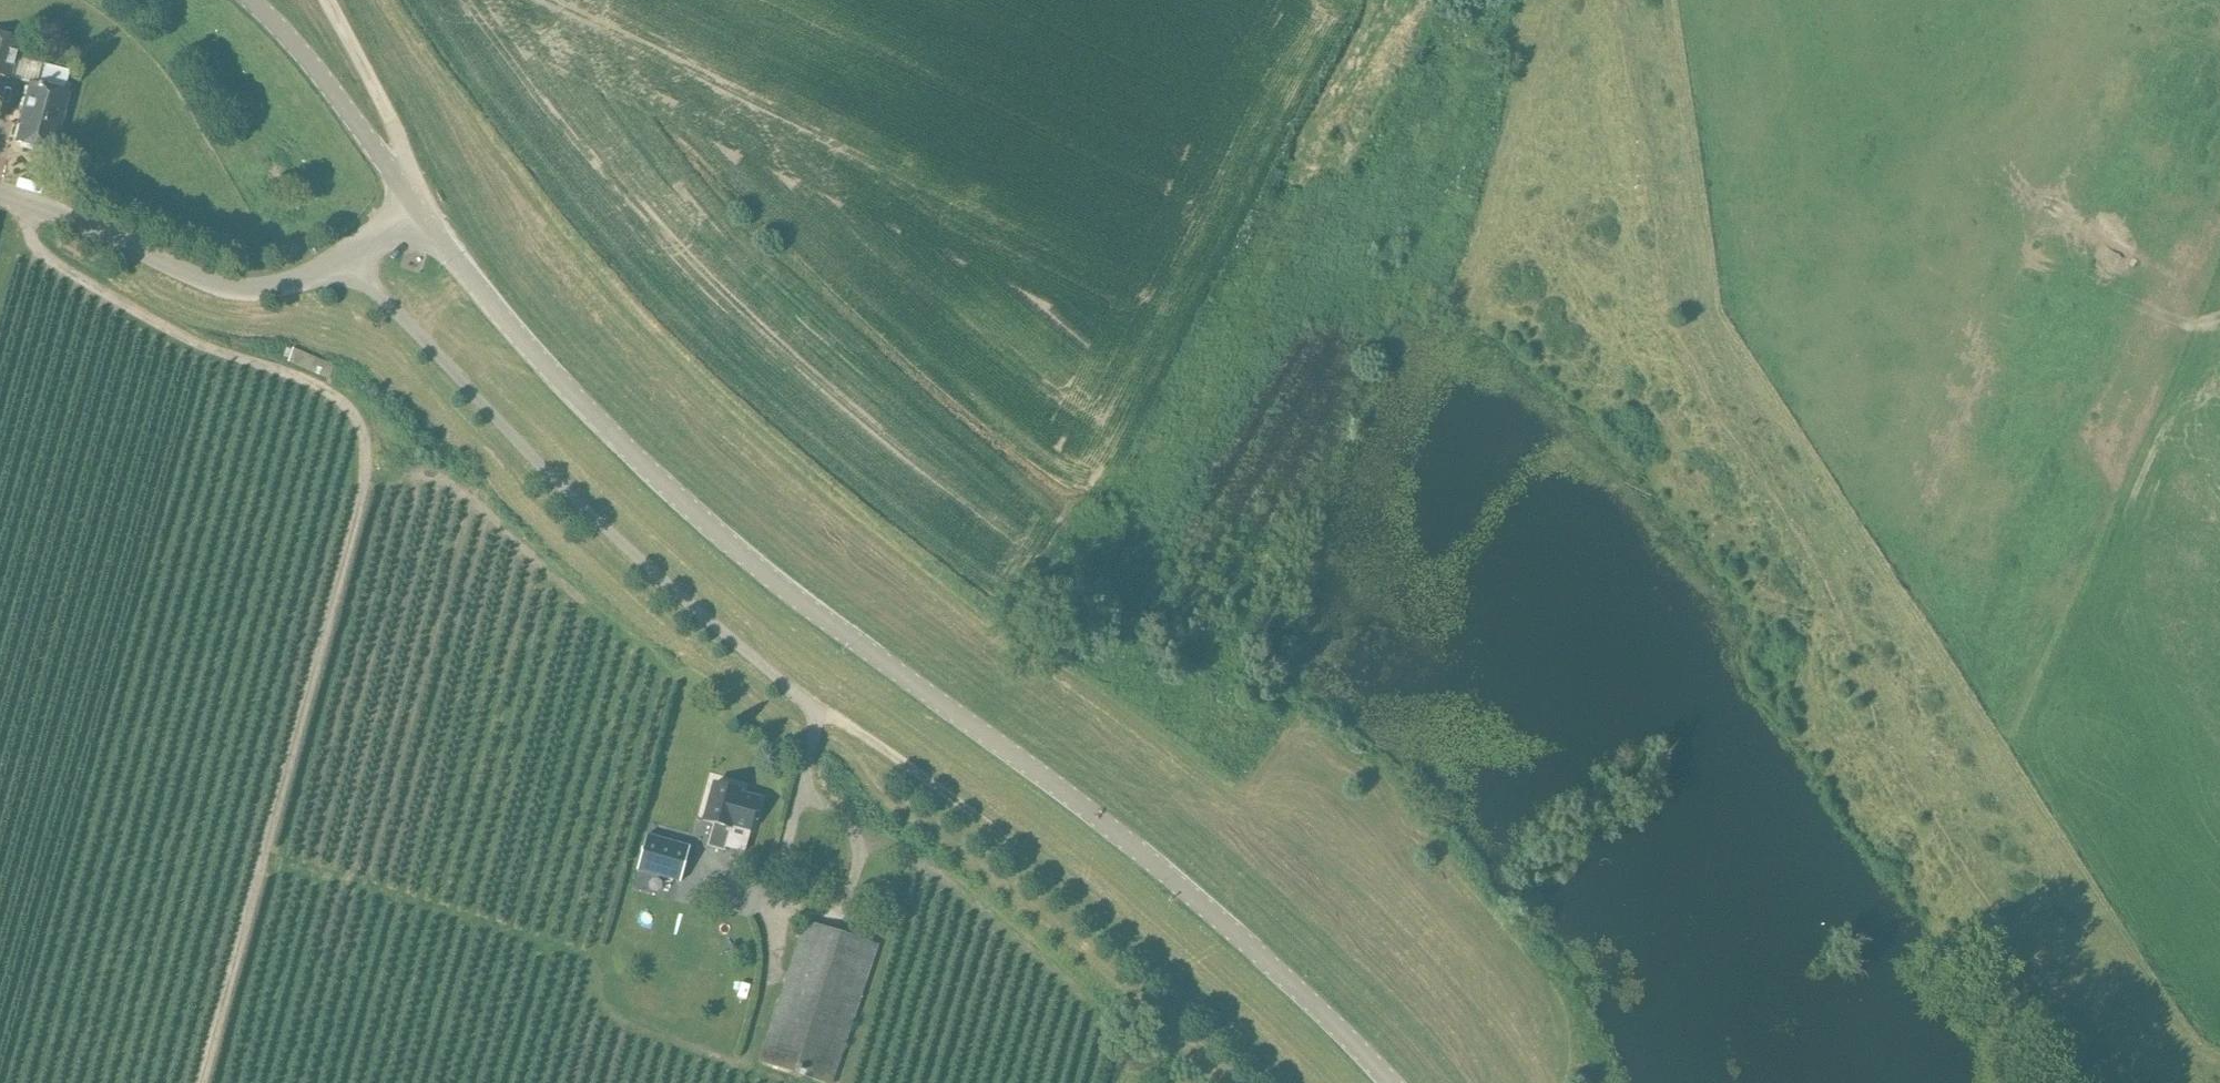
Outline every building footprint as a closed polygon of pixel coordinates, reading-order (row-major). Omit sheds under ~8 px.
[(11,77),(20,40),(0,36),(0,74),(11,77)] [(20,141),(54,150),(69,92),(66,91),(71,72),(47,65),(41,85),(31,83),(24,111),(27,112),(20,141)] [(336,365),(294,348),(288,363),(330,380),(336,365)] [(706,846),(724,851),(730,829),(731,830),(732,827),(750,832),(759,801),(741,796),(742,793),(715,785),(704,822),(712,824),(706,846)] [(692,846),(647,833),(639,859),(635,872),(680,885),(684,872),(688,861),(692,846)] [(806,922),(759,1062),(821,1082),(832,1082),(879,945),(806,922)]
